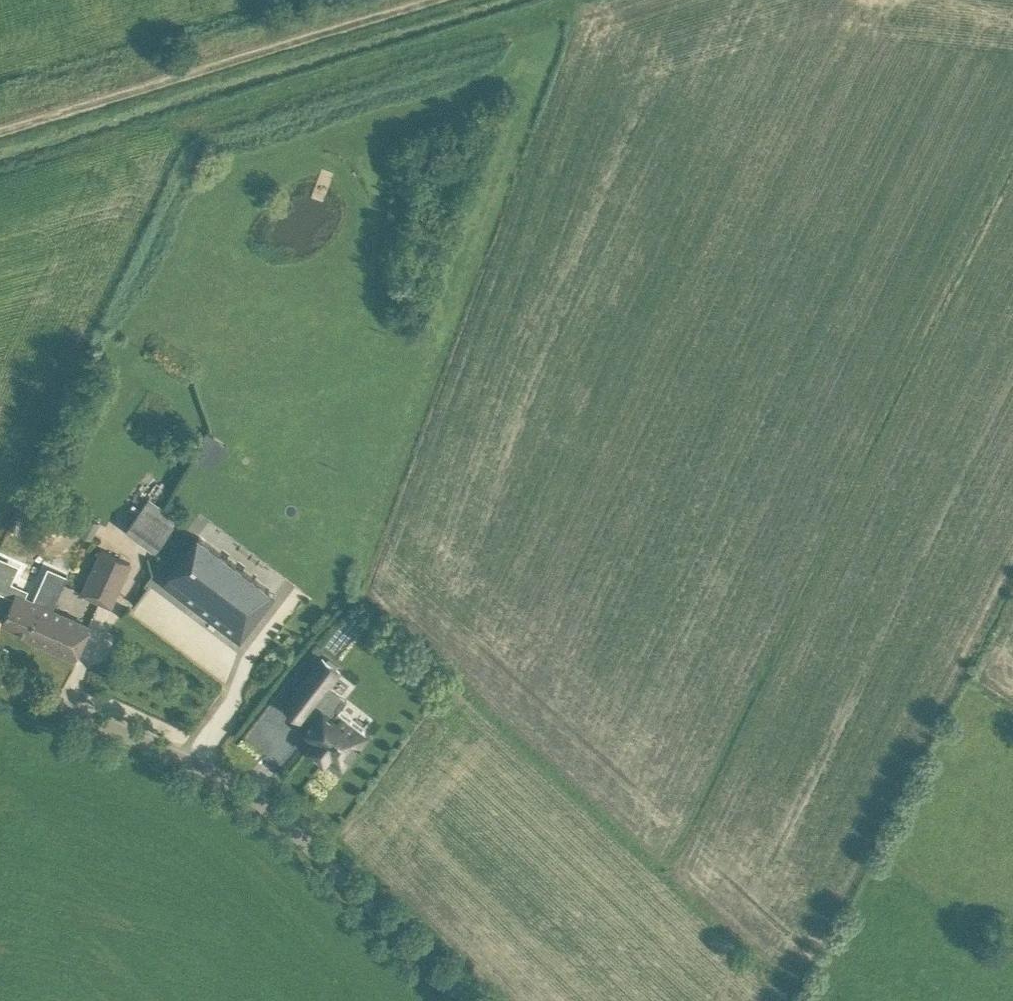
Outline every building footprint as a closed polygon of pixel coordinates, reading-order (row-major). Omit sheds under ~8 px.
[(149,497),(127,528),(156,549),(178,519),(149,497)] [(74,517),(51,580),(68,586),(91,524),(74,517)] [(256,608),(270,589),(199,535),(164,581),(199,607),(204,610),(203,611),(239,638),(240,639),(262,611),(261,610),(261,611),(256,608)] [(118,594),(133,561),(102,546),(88,580),(118,594)] [(16,591),(13,596),(2,621),(27,633),(26,635),(39,641),(49,645),(58,626),(47,620),(53,608),(63,586),(43,577),(33,599),(26,595),(29,588),(12,581),(18,567),(0,559),(0,584),(16,591)] [(91,625),(53,608),(47,620),(58,626),(49,645),(76,658),(91,625)] [(304,715),(324,690),(340,670),(322,657),(285,706),(302,719),(304,715)] [(329,693),(324,690),(304,715),(314,723),(308,731),(316,738),(309,748),(325,760),(329,755),(342,765),(350,756),(352,758),(361,746),(359,744),(366,735),(364,733),(365,731),(338,710),(333,716),(324,710),(319,707),(329,693)]
